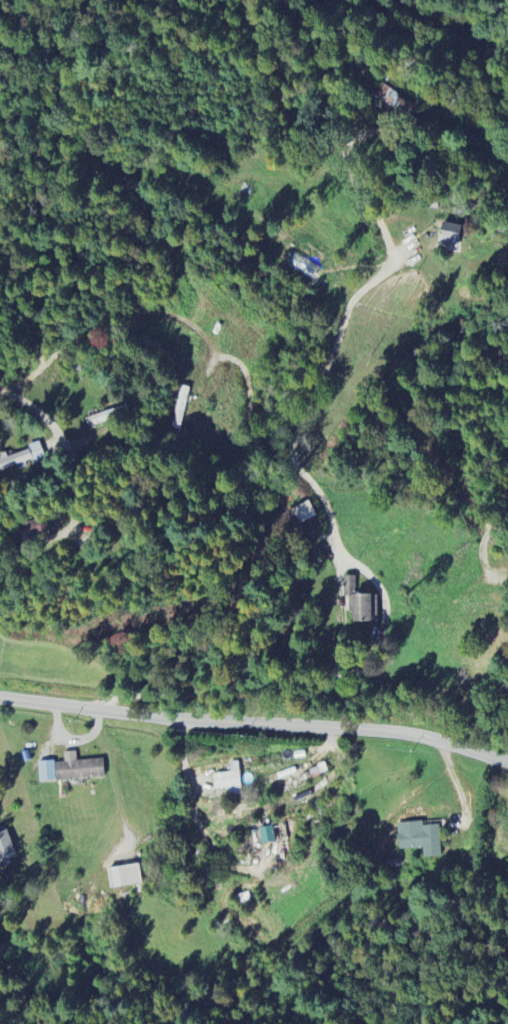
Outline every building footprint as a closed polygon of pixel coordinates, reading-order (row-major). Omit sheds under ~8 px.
[(406,117),(414,104),(377,81),(369,94),(406,117)] [(437,246),(456,250),(461,228),(443,223),(437,246)] [(40,444),(27,447),(28,454),(6,458),(5,455),(0,456),(0,473),(44,463),(40,444)] [(298,525),(316,519),(311,503),(292,509),(298,525)] [(41,518),(14,526),(18,541),(45,533),(41,518)] [(378,596),(355,595),(355,577),(343,577),(343,597),(352,597),(352,622),(377,622),(378,596)] [(56,781),(104,779),(103,760),(76,761),(76,753),(63,753),(64,763),(55,764),(56,781)] [(39,783),(55,782),(54,762),(38,763),(39,783)] [(212,776),(214,791),(225,790),(226,797),(241,796),(238,763),(229,764),(230,774),(212,776)] [(399,850),(423,849),(424,859),(440,858),(439,826),(422,827),(422,823),(398,824),(399,850)] [(17,858),(5,827),(0,829),(0,864),(17,858)] [(259,830),(262,846),(275,843),(272,827),(259,830)] [(140,867),(108,869),(109,889),(141,886),(140,867)]
